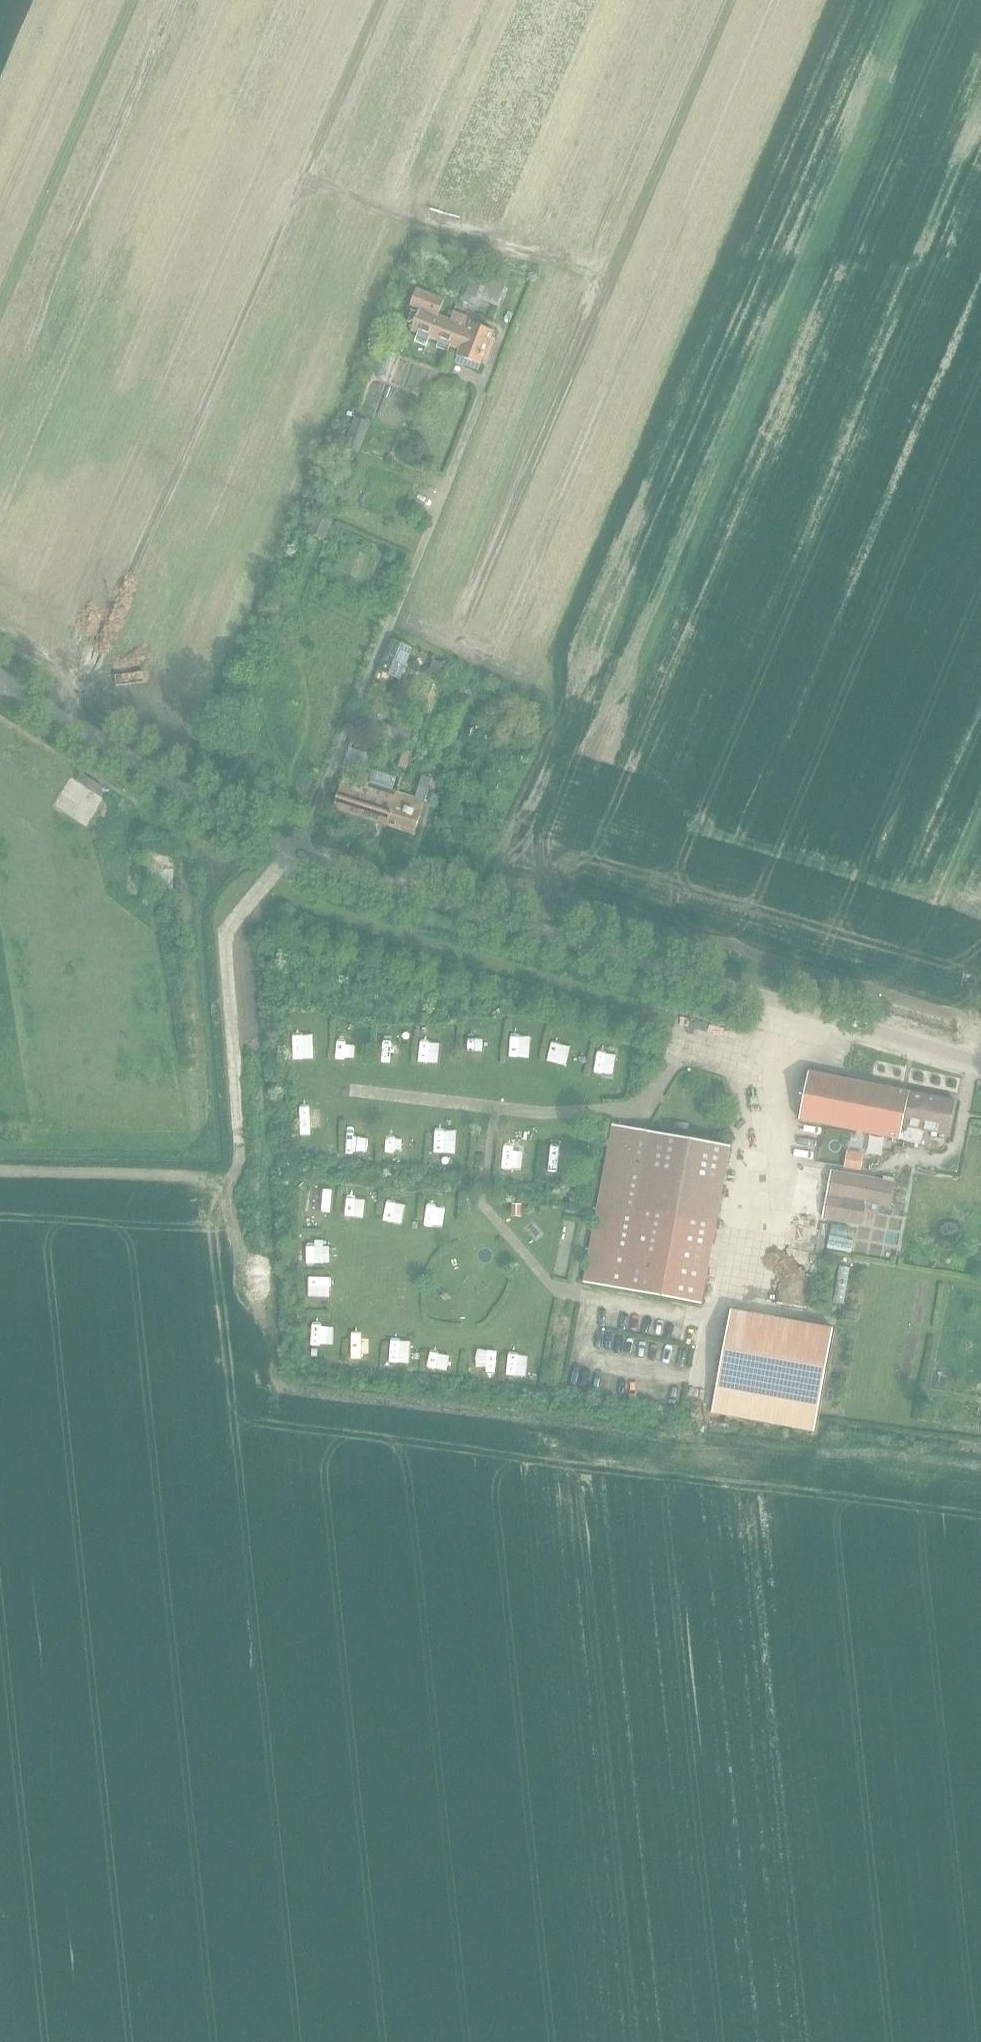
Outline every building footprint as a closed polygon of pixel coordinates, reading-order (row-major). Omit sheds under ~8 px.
[(477,297),(480,299),(498,306),(508,281),(472,267),(459,298),(474,303),(477,297)] [(409,305),(418,308),(410,330),(460,349),(457,355),(480,364),(494,330),(471,322),(472,319),(454,311),(450,319),(438,315),(443,299),(415,289),(409,305)] [(354,417),(343,446),(358,452),(369,423),(354,417)] [(390,640),(378,670),(397,677),(409,647),(390,640)] [(441,677),(438,686),(459,695),(468,674),(434,659),(428,672),(441,677)] [(333,807),(387,824),(397,792),(343,775),(333,807)] [(414,833),(424,800),(429,786),(419,783),(415,797),(397,792),(387,824),(414,833)] [(798,1119),(900,1139),(921,1143),(923,1130),(945,1134),(952,1099),(808,1071),(798,1119)] [(701,1304),(716,1224),(730,1145),(612,1123),(583,1282),(701,1304)] [(889,1206),(894,1182),(797,1164),(784,1235),(814,1240),(819,1214),(856,1220),(859,1201),(889,1206)] [(730,1308),(711,1412),(815,1431),(834,1327),(730,1308)]
